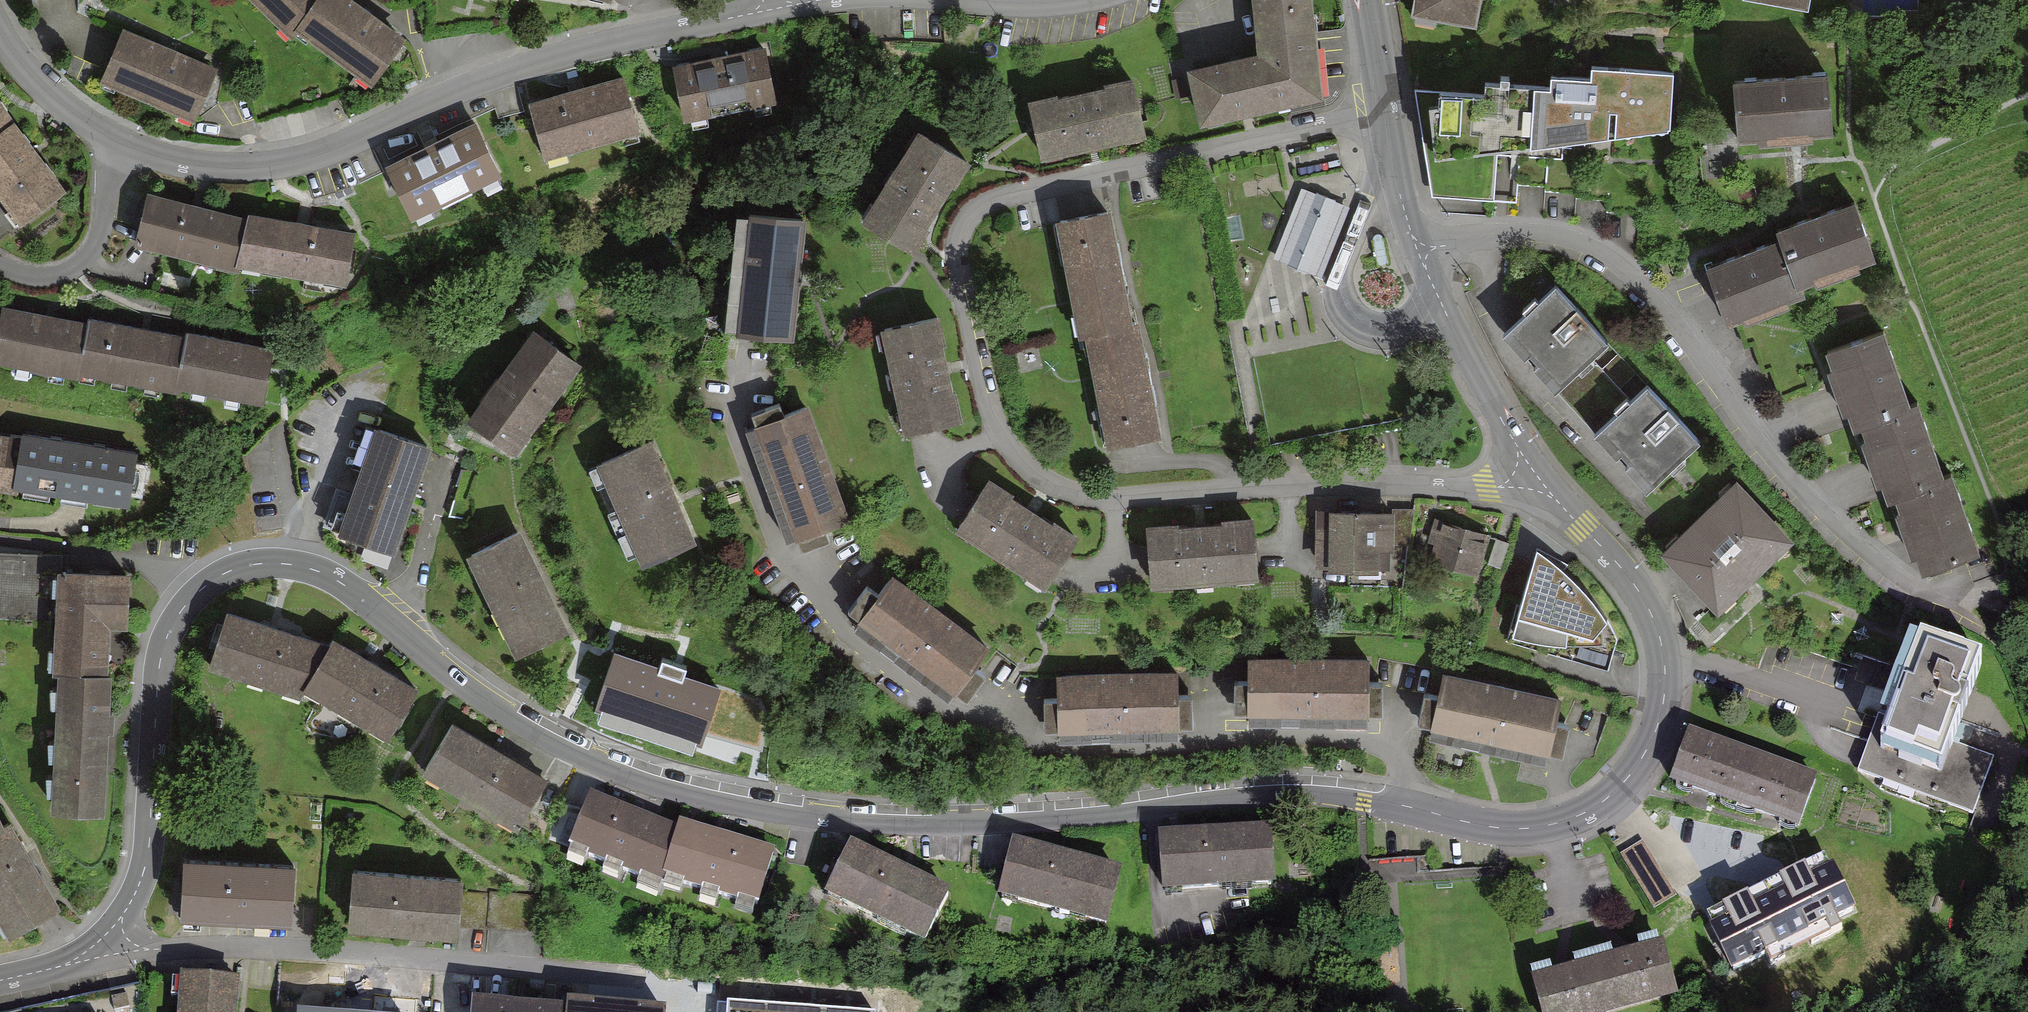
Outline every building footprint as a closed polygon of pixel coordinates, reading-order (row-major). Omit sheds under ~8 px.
[(284,44),(290,38),(362,91),(400,41),(361,12),(344,0),(240,0),(284,44)] [(1258,53),(1265,111),(1323,104),(1318,62),(1311,0),(1252,0),(1258,53)] [(1407,13),(1475,25),(1479,0),(1409,0),(1407,13)] [(215,70),(122,34),(101,89),(194,125),(215,70)] [(777,94),(766,41),(673,60),(684,113),(777,94)] [(1258,53),(1186,61),(1193,119),(1265,111),(1258,53)] [(1540,82),(1538,137),(1664,125),(1668,67),(1585,61),(1584,73),(1541,70),(1540,82)] [(1829,132),(1825,63),(1726,68),(1729,137),(1829,132)] [(636,129),(621,72),(519,99),(534,156),(636,129)] [(1538,137),(1540,82),(1481,78),(1479,94),(1414,89),(1430,195),(1492,200),(1496,141),(1538,137)] [(1023,99),(1034,156),(1139,135),(1128,79),(1023,99)] [(15,219),(66,183),(42,147),(0,88),(0,198),(15,219)] [(500,174),(469,112),(383,155),(415,217),(500,174)] [(971,154),(919,122),(862,217),(914,249),(971,154)] [(147,187),(135,239),(236,262),(238,255),(344,279),(356,227),(301,215),(248,204),(247,209),(198,198),(147,187)] [(1345,205),(1305,187),(1274,255),(1314,273),(1345,205)] [(1797,289),(1877,260),(1854,200),(1772,230),(1797,289)] [(807,212),(749,205),(734,327),(792,334),(807,212)] [(1111,212),(1056,223),(1078,331),(1086,329),(1133,320),(1111,212)] [(1772,230),(1698,258),(1721,318),(1797,289),(1772,230)] [(1625,392),(1588,354),(1599,344),(1548,287),(1502,328),(1553,385),(1590,425),(1625,392)] [(0,305),(0,355),(264,399),(272,345),(208,335),(139,324),(49,309),(1,301),(0,305)] [(882,322),(901,425),(961,414),(942,311),(882,322)] [(1110,444),(1160,434),(1137,319),(1133,320),(1086,329),(1110,444)] [(584,359),(536,322),(469,409),(517,446),(584,359)] [(1880,327),(1823,346),(1848,419),(1854,417),(1905,400),(1880,327)] [(1593,427),(1649,487),(1701,439),(1645,379),(1593,427)] [(1905,400),(1854,417),(1880,493),(1888,490),(1938,473),(1913,398),(1905,400)] [(786,534),(843,513),(802,407),(746,428),(786,534)] [(432,440),(374,420),(336,528),(395,548),(432,440)] [(21,433),(0,430),(0,486),(12,488),(13,484),(73,494),(127,503),(137,446),(22,428),(21,433)] [(698,537),(655,429),(597,452),(641,560),(698,537)] [(1974,549),(1947,470),(1938,473),(1888,490),(1916,569),(1974,549)] [(1655,543),(1712,606),(1788,537),(1731,474),(1655,543)] [(985,477),(949,531),(1036,588),(1071,535),(985,477)] [(1310,511),(1311,568),(1390,568),(1390,511),(1310,511)] [(1479,575),(1493,535),(1432,514),(1418,553),(1479,575)] [(1138,522),(1141,585),(1251,579),(1248,517),(1138,522)] [(571,625),(524,525),(468,551),(514,651),(571,625)] [(1610,662),(1620,633),(1608,606),(1591,581),(1569,558),(1537,530),(1507,629),(1610,662)] [(55,623),(56,569),(57,554),(0,553),(0,622),(55,623)] [(55,623),(52,716),(50,813),(106,814),(107,735),(108,717),(110,632),(110,623),(126,624),(128,571),(56,569),(55,623)] [(953,689),(986,644),(887,572),(854,617),(953,689)] [(375,664),(333,639),(329,646),(275,626),(229,610),(212,661),(299,692),(305,683),(384,734),(411,686),(375,664)] [(1972,655),(1907,631),(1863,750),(1928,774),(1972,655)] [(703,737),(724,680),(618,642),(598,699),(703,737)] [(1367,656),(1236,658),(1237,723),(1368,721),(1367,656)] [(1434,667),(1421,724),(1541,750),(1554,694),(1434,667)] [(1177,668),(1038,671),(1039,738),(1179,735),(1177,668)] [(520,824),(550,774),(452,714),(421,764),(520,824)] [(1749,750),(1685,726),(1662,786),(1728,811),(1749,750)] [(1794,835),(1817,775),(1749,750),(1728,811),(1794,835)] [(681,824),(593,789),(568,845),(662,881),(681,824)] [(2,931),(55,905),(31,859),(9,814),(0,819),(0,928),(2,931)] [(778,847),(684,819),(666,874),(762,904),(778,847)] [(1265,888),(1261,830),(1152,837),(1156,895),(1265,888)] [(1100,927),(1119,868),(1017,837),(998,896),(1100,927)] [(924,938),(951,885),(857,838),(830,891),(870,911),(924,938)] [(292,919),(295,858),(182,853),(179,913),(292,919)] [(1855,913),(1824,856),(1763,887),(1793,945),(1855,913)] [(465,871),(351,862),(346,922),(460,932),(465,871)] [(1702,919),(1733,977),(1793,945),(1763,887),(1702,919)] [(1658,933),(1591,952),(1608,1011),(1675,993),(1658,933)] [(1522,1011),(1608,1011),(1591,952),(1512,975),(1522,1011)] [(178,972),(175,1011),(239,1011),(242,977),(178,972)] [(571,1005),(474,999),(473,1011),(570,1011),(571,1005)] [(570,1011),(669,1011),(669,1007),(571,1001),(570,1011)] [(728,1001),(728,1011),(874,1011),(874,1010),(728,1001)]
